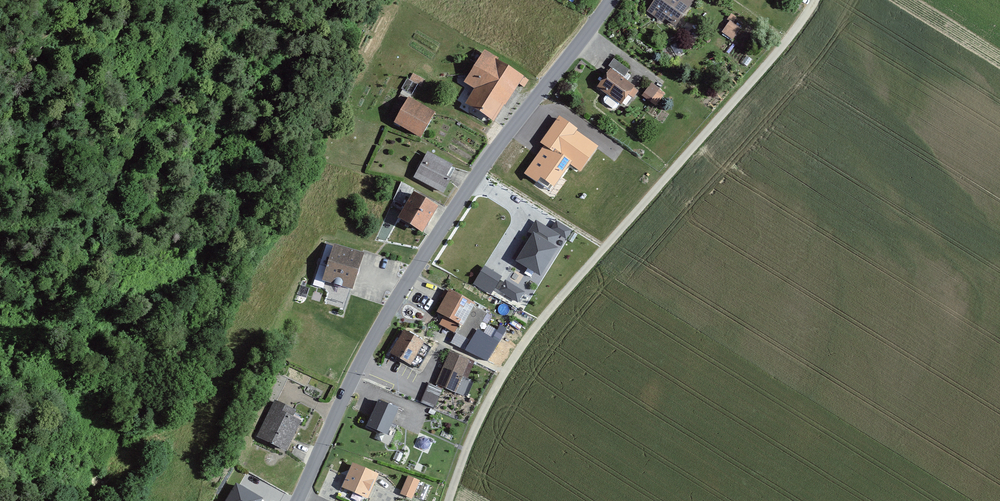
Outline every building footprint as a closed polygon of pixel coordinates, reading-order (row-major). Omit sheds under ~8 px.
[(650,7),(677,25),(694,0),(654,0),(650,7)] [(738,16),(732,12),(720,30),(734,38),(741,26),(734,22),(738,16)] [(527,75),(485,49),(465,81),(476,88),(466,102),(497,121),(527,75)] [(638,84),(610,65),(596,86),(624,105),(638,84)] [(651,81),(643,94),(652,100),(661,87),(651,81)] [(437,112),(409,96),(395,121),(422,137),(437,112)] [(540,142),(544,145),(569,164),(580,171),(599,146),(559,117),(540,142)] [(544,145),(524,173),(549,191),(569,164),(544,145)] [(453,163),(428,151),(415,176),(445,191),(451,178),(447,176),(453,163)] [(441,206),(416,191),(400,217),(425,232),(441,206)] [(536,221),(511,260),(540,279),(559,250),(553,247),(560,236),(551,230),(536,221)] [(557,221),(551,230),(560,236),(566,240),(572,231),(557,221)] [(366,253),(336,244),(325,279),(356,289),(366,253)] [(491,293),(502,275),(485,264),(473,282),(491,293)] [(525,293),(504,281),(498,292),(519,304),(525,293)] [(477,303),(451,289),(439,311),(445,315),(441,322),(457,331),(461,324),(464,326),(477,303)] [(466,350),(490,360),(505,327),(499,324),(494,336),(476,328),(466,350)] [(427,342),(406,329),(391,353),(412,367),(427,342)] [(455,343),(463,344),(464,337),(456,336),(455,343)] [(463,393),(474,362),(450,354),(439,385),(463,393)] [(428,384),(421,401),(435,407),(442,390),(428,384)] [(298,409),(274,398),(256,437),(287,452),(303,419),(295,416),(298,409)] [(385,441),(398,411),(378,402),(365,432),(385,441)] [(380,473),(354,462),(344,486),(370,497),(380,473)] [(420,480),(408,475),(400,493),(412,498),(420,480)] [(263,498),(236,481),(224,500),(261,500),(263,498)]
